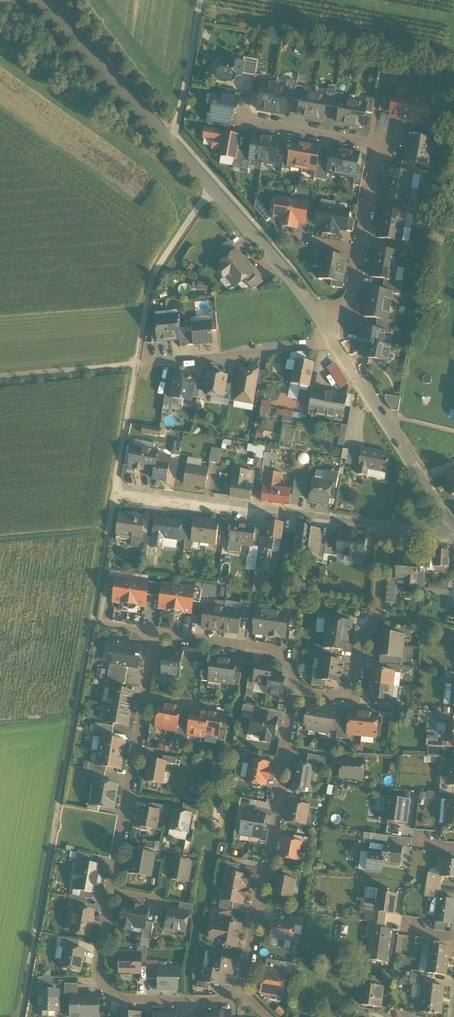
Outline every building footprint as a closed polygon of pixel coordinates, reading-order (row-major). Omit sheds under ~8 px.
[(251,30),(246,39),(253,43),(258,34),(251,30)] [(241,74),(255,77),(255,75),(258,60),(244,58),(242,64),(243,64),(241,74)] [(217,80),(227,82),(229,80),(233,81),(241,76),(241,74),(243,64),(242,64),(222,60),(220,62),(219,68),(218,69),(216,78),(217,80)] [(264,76),(255,75),(255,77),(252,93),(260,94),(262,82),(263,82),(264,76)] [(370,75),(368,84),(375,85),(377,76),(370,75)] [(287,99),(294,100),(296,86),(297,82),(287,81),(285,90),(288,90),(287,99)] [(266,110),(271,111),(275,88),(276,85),(263,82),(262,82),(260,94),(257,110),(265,111),(266,110)] [(304,88),(296,86),(294,100),(301,101),(302,93),(303,94),(304,88)] [(285,90),(275,88),(271,111),(277,112),(278,113),(284,115),(287,99),(288,90),(285,90)] [(326,106),(333,107),(335,93),(336,89),(328,88),(326,98),(327,98),(326,106)] [(207,93),(205,104),(211,105),(214,105),(215,95),(207,93)] [(304,118),(310,119),(315,96),(303,94),(302,93),(301,101),(298,116),(304,117),(304,118)] [(343,95),(335,93),(333,107),(340,108),(342,100),(342,101),(343,95)] [(215,95),(214,105),(211,105),(209,116),(212,117),(211,118),(222,120),(227,120),(230,121),(232,110),(237,106),(238,99),(215,95)] [(396,119),(402,120),(406,97),(394,95),(393,99),(391,113),(390,117),(396,118),(396,119)] [(326,98),(315,96),(310,119),(317,120),(317,119),(323,120),(326,106),(327,98),(326,98)] [(393,99),(387,98),(381,97),(379,111),(385,112),(391,113),(393,99)] [(419,99),(406,97),(402,120),(403,121),(403,120),(408,120),(408,122),(414,123),(419,99)] [(365,113),(372,114),(375,100),(367,99),(366,105),(365,113)] [(421,123),(427,124),(431,101),(419,99),(414,123),(421,124),(421,123)] [(344,125),(350,126),(354,103),(342,101),(342,100),(340,108),(338,123),(344,124),(344,125)] [(366,105),(354,103),(350,126),(356,127),(356,126),(362,127),(365,113),(366,105)] [(207,124),(221,126),(222,120),(211,118),(212,117),(209,116),(207,124)] [(193,124),(187,129),(193,136),(199,131),(193,124)] [(430,127),(429,134),(428,140),(433,141),(433,142),(445,144),(447,137),(448,130),(430,127)] [(213,149),(221,150),(224,135),(225,135),(225,133),(205,129),(204,138),(214,140),(213,147),(213,149)] [(239,137),(225,135),(224,135),(221,150),(220,156),(234,159),(235,159),(236,150),(239,137)] [(250,160),(262,162),(266,139),(261,138),(260,137),(254,136),(251,153),(249,160),(250,160)] [(408,143),(407,149),(431,153),(433,142),(433,141),(428,140),(410,137),(409,143),(408,143)] [(214,140),(204,138),(202,145),(213,147),(214,140)] [(272,140),(266,139),(262,162),(276,165),(277,156),(280,140),(273,139),(272,140)] [(277,156),(284,157),(284,155),(286,142),(280,140),(277,156)] [(289,166),(302,169),(306,146),(300,145),(300,144),(292,143),(290,156),(288,166),(289,166)] [(312,147),(306,146),(302,169),(315,171),(316,171),(317,161),(320,147),(312,146),(312,147)] [(428,166),(431,153),(407,149),(406,155),(407,155),(406,161),(406,162),(416,163),(428,166)] [(233,168),(241,169),(244,151),(236,150),(235,159),(234,159),(233,167),(233,168)] [(328,173),(341,176),(345,153),(339,152),(340,151),(332,150),(329,163),(328,173)] [(251,153),(244,151),(241,169),(248,170),(250,160),(249,160),(251,153)] [(351,154),(345,153),(341,176),(355,178),(357,168),(359,154),(351,153),(351,154)] [(290,156),(284,155),(284,157),(282,169),(288,170),(289,166),(288,166),(290,156)] [(219,164),(233,167),(234,159),(220,156),(219,164)] [(401,167),(404,167),(415,169),(416,163),(406,162),(406,161),(402,160),(401,167)] [(314,179),(320,180),(323,162),(317,161),(316,171),(315,171),(314,179)] [(329,163),(323,162),(320,180),(327,181),(328,173),(329,163)] [(422,170),(415,169),(404,167),(403,173),(413,175),(413,176),(420,177),(422,170)] [(353,186),(361,187),(364,169),(357,168),(355,178),(353,186)] [(389,171),(386,185),(410,189),(413,176),(413,175),(403,173),(389,171)] [(413,176),(410,189),(418,190),(420,177),(413,176)] [(408,202),(410,189),(386,185),(384,199),(398,201),(408,203),(408,202)] [(416,203),(418,190),(410,189),(408,202),(416,203)] [(282,226),(289,227),(293,202),(278,199),(278,201),(276,215),(275,219),(283,220),(282,226)] [(276,215),(278,201),(272,200),(270,214),(276,215)] [(254,209),(266,222),(272,217),(270,214),(263,206),(261,207),(256,201),(254,209)] [(334,209),(335,203),(322,201),(321,206),(334,209)] [(398,201),(397,207),(415,210),(416,203),(408,202),(408,203),(398,201)] [(308,204),(293,202),(289,227),(295,228),(296,223),(304,224),(306,213),(308,204)] [(323,233),(330,235),(334,209),(321,206),(320,206),(318,215),(316,226),(325,227),(323,233)] [(414,216),(415,210),(397,207),(396,213),(406,214),(406,215),(414,216)] [(349,212),(334,209),(330,235),(336,236),(338,230),(346,231),(348,220),(349,212)] [(382,210),(380,224),(403,228),(406,215),(406,214),(396,213),(382,210)] [(411,230),(414,216),(406,215),(403,228),(411,230)] [(346,231),(353,233),(355,221),(348,220),(346,231)] [(401,242),(403,228),(380,224),(377,238),(391,240),(401,242)] [(409,243),(411,230),(403,228),(401,242),(409,243)] [(391,240),(390,246),(408,249),(409,243),(401,242),(391,240)] [(233,247),(228,241),(214,252),(219,258),(223,254),(232,247),(233,247)] [(407,256),(408,249),(390,246),(389,252),(399,254),(407,256)] [(236,252),(232,247),(223,254),(227,259),(236,252)] [(322,254),(332,256),(333,250),(318,248),(316,254),(322,255),(322,254)] [(375,258),(374,264),(397,268),(399,254),(389,252),(375,250),(374,258),(375,258)] [(234,284),(236,287),(244,280),(253,273),(252,272),(248,268),(249,264),(245,259),(241,259),(236,252),(227,259),(219,265),(222,269),(221,270),(220,274),(223,277),(226,277),(227,276),(234,284)] [(322,255),(320,266),(343,270),(344,266),(345,266),(346,259),(332,256),(322,254),(322,255)] [(182,271),(188,276),(195,267),(189,263),(182,271)] [(394,281),(397,268),(374,264),(373,270),(372,269),(370,277),(384,280),(394,282),(394,281)] [(342,275),(343,270),(320,266),(318,278),(332,281),(342,283),(342,282),(343,275),(342,275)] [(404,269),(397,268),(394,281),(402,282),(404,269)] [(244,280),(251,289),(255,289),(263,282),(254,271),(252,272),(253,273),(244,280)] [(227,276),(226,277),(221,281),(227,290),(234,284),(227,276)] [(384,280),(383,286),(401,289),(402,282),(394,281),(394,282),(384,280)] [(331,287),(343,289),(344,282),(342,282),(342,283),(332,281),(331,287)] [(198,282),(197,291),(207,292),(208,283),(198,282)] [(413,284),(402,282),(401,289),(412,291),(413,284)] [(400,295),(401,289),(383,286),(382,292),(392,293),(392,294),(400,295)] [(368,297),(367,303),(390,307),(392,294),(392,293),(382,292),(368,289),(367,297),(368,297)] [(387,320),(390,307),(367,303),(366,309),(365,309),(364,317),(377,319),(387,321),(387,320)] [(397,309),(390,307),(387,320),(395,322),(397,309)] [(211,323),(211,332),(217,331),(216,313),(209,314),(210,324),(211,323)] [(178,316),(167,317),(169,341),(179,340),(180,340),(180,336),(178,316)] [(159,342),(169,341),(167,317),(156,318),(157,331),(158,342),(159,342)] [(377,319),(376,325),(394,328),(395,322),(387,320),(387,321),(377,319)] [(193,333),(195,345),(213,343),(211,332),(211,323),(210,324),(193,325),(193,333)] [(393,335),(394,328),(376,325),(375,331),(385,333),(393,335)] [(359,343),(366,344),(390,348),(390,347),(383,346),(385,333),(375,331),(361,328),(359,343)] [(185,334),(186,335),(187,346),(195,345),(193,333),(185,334)] [(388,362),(390,348),(366,344),(364,358),(388,362)] [(296,361),(306,363),(307,356),(308,352),(291,353),(289,360),(296,362),(296,361)] [(318,358),(307,356),(306,363),(314,364),(317,365),(318,358)] [(285,370),(294,372),(296,362),(289,360),(287,360),(285,370)] [(298,384),(309,387),(314,364),(306,363),(296,361),(296,362),(294,372),(292,383),(298,384)] [(327,369),(340,390),(348,384),(335,364),(327,369)] [(236,395),(235,400),(253,400),(256,383),(258,371),(258,370),(249,368),(249,370),(240,369),(238,382),(236,395)] [(256,383),(262,384),(264,372),(258,371),(256,383)] [(222,396),(223,396),(225,384),(226,376),(208,373),(207,380),(205,392),(204,392),(207,395),(212,396),(214,395),(222,396)] [(173,399),(180,400),(183,398),(191,400),(191,398),(194,383),(187,374),(181,378),(178,377),(174,380),(173,387),(171,398),(173,399)] [(201,379),(200,384),(194,383),(191,398),(197,398),(198,391),(205,392),(207,380),(201,379)] [(232,381),(231,385),(230,394),(236,395),(238,382),(232,381)] [(289,396),(298,398),(300,390),(300,387),(298,386),(298,384),(292,383),(289,396)] [(229,401),(230,394),(231,385),(225,384),(223,396),(222,396),(222,399),(229,401)] [(164,404),(172,405),(173,399),(171,398),(173,387),(167,385),(164,404)] [(307,392),(300,390),(298,398),(297,401),(305,402),(307,392)] [(198,391),(197,398),(206,400),(207,395),(204,392),(205,392),(198,391)] [(316,415),(335,418),(336,415),(343,417),(345,407),(347,397),(313,391),(309,411),(317,412),(316,415)] [(214,395),(212,396),(211,403),(228,406),(229,401),(222,399),(222,396),(214,395)] [(345,407),(351,408),(352,401),(353,396),(347,395),(347,397),(345,407)] [(391,410),(398,412),(401,398),(385,395),(385,400),(391,410)] [(173,399),(172,405),(180,407),(180,400),(173,399)] [(253,400),(235,400),(233,408),(251,411),(253,400)] [(262,401),(259,419),(268,420),(271,402),(262,401)] [(170,415),(172,405),(164,404),(162,414),(170,415)] [(277,408),(275,416),(292,420),(293,411),(277,408)] [(142,434),(160,437),(161,429),(143,426),(142,434)] [(192,431),(191,434),(196,435),(201,431),(197,427),(192,431)] [(258,429),(256,438),(263,440),(265,431),(258,429)] [(134,448),(154,451),(155,444),(135,440),(134,448)] [(174,455),(179,456),(182,443),(176,442),(174,455)] [(255,457),(264,459),(264,453),(265,447),(248,444),(247,452),(252,453),(255,455),(255,457)] [(144,463),(155,465),(155,463),(157,455),(157,452),(154,451),(134,448),(132,447),(128,467),(135,468),(135,469),(140,470),(141,469),(143,470),(144,463)] [(211,463),(219,465),(221,455),(221,451),(214,449),(211,463)] [(345,464),(352,465),(355,452),(348,450),(346,460),(345,464)] [(361,453),(357,474),(384,479),(385,473),(385,474),(387,463),(388,463),(388,462),(388,461),(389,454),(380,452),(379,456),(361,453)] [(260,485),(263,485),(265,472),(269,472),(271,454),(264,453),(264,459),(262,470),(260,485)] [(157,455),(155,463),(163,465),(164,463),(170,464),(171,457),(157,455)] [(262,470),(264,459),(255,457),(253,468),(262,470)] [(188,458),(187,466),(201,468),(202,460),(188,458)] [(167,480),(170,464),(164,463),(163,465),(155,463),(155,465),(153,479),(160,480),(160,479),(167,480)] [(198,487),(206,488),(209,470),(201,468),(187,466),(184,483),(198,485),(198,487)] [(453,482),(453,468),(449,469),(450,473),(445,475),(448,484),(453,482)] [(233,483),(245,485),(247,471),(247,470),(235,469),(233,483)] [(254,472),(247,471),(245,485),(252,486),(254,472)] [(316,471),(315,480),(328,482),(330,473),(316,471)] [(281,474),(269,472),(265,472),(263,485),(261,502),(289,505),(290,496),(291,489),(280,487),(282,474),(281,474)] [(330,487),(336,488),(339,475),(330,473),(328,482),(331,483),(330,487)] [(294,483),(307,485),(308,477),(295,476),(294,483)] [(311,502),(327,504),(330,489),(330,487),(331,483),(328,482),(315,480),(311,502)] [(250,500),(252,486),(245,485),(233,483),(231,498),(250,500)] [(294,483),(292,496),(299,497),(305,498),(307,485),(294,483)] [(336,490),(330,489),(327,504),(333,506),(336,490)] [(298,506),(299,497),(292,496),(290,496),(289,505),(298,506)] [(130,546),(140,548),(140,546),(139,546),(140,538),(141,538),(142,531),(144,517),(136,515),(136,517),(120,515),(117,535),(131,537),(130,546)] [(156,548),(162,548),(163,547),(164,538),(177,540),(179,540),(182,522),(169,521),(156,519),(153,538),(152,547),(156,548)] [(218,532),(225,533),(226,520),(219,519),(218,522),(219,522),(218,532)] [(214,545),(216,545),(218,532),(219,522),(218,522),(211,521),(210,522),(195,520),(193,532),(192,539),(201,540),(200,543),(206,543),(214,545)] [(273,549),(279,550),(280,540),(281,540),(283,524),(268,521),(266,538),(274,539),(273,549)] [(232,524),(229,543),(228,552),(240,553),(241,545),(250,546),(253,547),(254,544),(253,544),(256,527),(232,524)] [(314,556),(318,556),(320,545),(322,531),(312,529),(311,532),(308,532),(308,530),(305,526),(297,525),(294,550),(302,551),(305,548),(309,549),(314,556)] [(254,544),(259,545),(260,537),(261,528),(256,527),(253,544),(254,544)] [(140,546),(146,547),(147,537),(148,531),(142,531),(141,538),(140,538),(139,546),(140,546)] [(184,552),(190,552),(191,549),(192,542),(192,539),(193,532),(186,531),(184,552)] [(362,557),(365,537),(356,536),(357,534),(348,533),(348,534),(339,533),(339,539),(337,553),(345,554),(345,556),(354,558),(354,556),(362,557)] [(153,538),(147,537),(146,547),(145,555),(155,557),(156,548),(152,547),(153,538)] [(256,570),(269,572),(273,549),(274,539),(266,538),(260,537),(259,545),(259,547),(257,558),(256,570)] [(337,553),(339,539),(327,537),(326,545),(324,555),(336,557),(337,553)] [(164,538),(163,547),(176,549),(177,540),(164,538)] [(199,550),(200,543),(192,542),(191,549),(199,550)] [(427,542),(426,550),(432,551),(436,551),(436,543),(427,542)] [(213,552),(214,545),(206,543),(205,550),(213,552)] [(313,562),(323,563),(324,555),(326,545),(320,545),(318,556),(314,556),(313,562)] [(259,547),(253,547),(250,546),(248,557),(257,558),(259,547)] [(434,570),(448,571),(448,568),(449,559),(448,559),(448,552),(436,551),(432,551),(432,560),(434,560),(434,567),(434,570)] [(337,553),(336,557),(336,563),(353,565),(354,558),(345,556),(345,554),(337,553)] [(154,566),(155,557),(145,555),(143,564),(154,566)] [(246,568),(256,570),(257,558),(248,557),(247,557),(246,568)] [(405,586),(416,587),(417,575),(418,573),(417,573),(418,560),(405,559),(405,558),(398,558),(397,574),(396,578),(397,578),(405,578),(405,586)] [(425,570),(434,570),(434,567),(434,560),(432,560),(426,560),(425,570)] [(395,590),(396,591),(397,578),(396,578),(397,574),(389,573),(387,590),(395,590)] [(425,573),(418,573),(417,575),(416,587),(424,588),(425,573)] [(107,590),(114,591),(116,578),(109,577),(107,590)] [(113,603),(129,605),(133,580),(116,578),(114,591),(113,603)] [(444,589),(451,590),(453,581),(446,579),(444,589)] [(149,582),(133,580),(129,605),(145,607),(147,596),(149,582)] [(147,596),(154,597),(156,583),(149,582),(147,596)] [(162,584),(156,583),(154,597),(161,598),(162,584)] [(159,609),(175,612),(179,587),(162,584),(161,598),(159,609)] [(203,584),(202,590),(201,597),(208,597),(210,585),(203,584)] [(210,585),(208,597),(215,598),(217,586),(210,585)] [(451,590),(444,589),(429,585),(427,591),(449,597),(451,590)] [(195,589),(179,587),(175,612),(192,614),(193,602),(195,589)] [(200,603),(201,597),(202,590),(195,589),(193,602),(200,603)] [(386,603),(394,604),(395,590),(387,590),(386,603)] [(224,609),(225,601),(215,599),(213,607),(224,609)] [(239,618),(249,620),(250,609),(251,603),(251,602),(247,601),(241,600),(241,603),(240,611),(239,618)] [(225,601),(224,609),(240,611),(241,603),(225,601)] [(203,628),(221,631),(224,609),(213,607),(206,606),(205,614),(203,615),(203,620),(204,621),(203,628)] [(240,611),(224,609),(221,631),(237,633),(238,629),(240,627),(241,620),(239,618),(240,611)] [(250,609),(249,620),(255,620),(255,619),(256,619),(257,610),(250,609)] [(254,633),(282,637),(284,628),(286,628),(287,622),(284,621),(286,614),(270,611),(258,610),(257,610),(256,619),(255,619),(255,620),(254,625),(255,625),(254,633)] [(327,619),(336,621),(337,615),(319,612),(318,619),(327,620),(327,619)] [(189,625),(191,617),(185,616),(183,623),(189,625)] [(316,632),(325,633),(327,620),(318,619),(316,632)] [(327,620),(325,633),(348,636),(349,630),(350,630),(351,623),(336,621),(327,619),(327,620)] [(401,637),(410,638),(411,631),(393,629),(392,635),(401,636),(401,637)] [(422,644),(429,645),(431,632),(424,631),(422,644)] [(347,643),(348,636),(325,633),(323,646),(323,647),(333,648),(347,650),(348,643),(347,643)] [(379,633),(378,644),(400,646),(401,637),(401,636),(392,635),(379,633)] [(128,667),(138,669),(139,659),(135,658),(135,655),(138,655),(140,647),(120,644),(121,638),(113,636),(110,655),(115,656),(113,664),(113,665),(128,667)] [(399,657),(400,646),(378,644),(377,655),(380,655),(398,657),(399,657)] [(320,659),(329,660),(330,654),(332,654),(333,648),(323,647),(323,646),(315,645),(314,652),(316,652),(315,659),(320,659)] [(162,675),(178,678),(182,654),(165,652),(163,663),(161,675),(162,675)] [(105,663),(110,664),(113,664),(115,656),(110,655),(106,654),(105,663)] [(379,663),(397,665),(398,657),(380,655),(379,663)] [(208,682),(220,684),(224,660),(211,658),(210,669),(208,682)] [(314,668),(319,669),(342,672),(344,662),(329,660),(320,659),(315,659),(314,668)] [(236,662),(224,660),(220,684),(233,685),(235,673),(236,662)] [(153,680),(161,681),(162,675),(161,675),(163,663),(156,662),(153,680)] [(254,683),(268,685),(271,672),(272,665),(272,664),(261,662),(259,670),(256,669),(255,677),(254,683)] [(110,664),(107,682),(104,681),(103,688),(104,688),(111,689),(112,689),(121,690),(122,684),(125,685),(128,667),(113,665),(113,664),(110,664)] [(394,673),(400,674),(401,666),(387,664),(386,672),(394,672),(394,673)] [(202,681),(208,682),(210,669),(203,668),(202,681)] [(96,679),(105,681),(107,671),(97,669),(96,679)] [(341,682),(342,672),(319,669),(317,678),(317,679),(326,680),(341,682)] [(372,670),(370,684),(392,686),(394,673),(394,672),(386,672),(372,670)] [(453,680),(453,673),(445,671),(445,679),(453,680)] [(281,674),(271,672),(268,685),(267,693),(267,694),(280,696),(281,696),(283,688),(284,683),(280,682),(281,674)] [(233,685),(239,686),(241,674),(235,673),(233,685)] [(392,686),(399,687),(400,674),(394,673),(392,686)] [(246,690),(253,691),(254,683),(255,677),(249,676),(246,690)] [(311,685),(325,687),(326,680),(317,679),(317,678),(312,678),(311,685)] [(253,691),(267,693),(268,685),(254,683),(253,691)] [(391,700),(392,686),(370,684),(369,698),(380,699),(390,700),(391,700)] [(452,705),(453,684),(445,684),(444,705),(452,705)] [(392,686),(391,700),(397,700),(399,687),(392,686)] [(111,689),(104,688),(102,702),(109,703),(111,689)] [(279,702),(286,703),(288,689),(283,688),(281,696),(280,696),(279,702)] [(109,703),(108,707),(130,711),(131,705),(132,705),(133,699),(132,699),(133,693),(121,690),(112,689),(111,689),(109,703)] [(380,699),(378,707),(392,708),(397,708),(397,700),(391,700),(390,700),(380,699)] [(156,728),(166,730),(170,706),(160,704),(157,719),(156,728)] [(255,715),(260,716),(261,708),(243,705),(242,714),(255,716),(255,715)] [(106,721),(108,707),(101,706),(99,720),(106,721)] [(181,708),(170,706),(166,730),(176,731),(178,723),(181,708)] [(307,730),(317,732),(322,708),(308,706),(307,713),(305,726),(308,726),(307,730)] [(127,726),(130,711),(108,707),(106,721),(106,722),(127,726)] [(335,711),(322,708),(317,732),(328,734),(329,730),(331,731),(334,718),(335,711)] [(205,738),(206,735),(209,714),(192,711),(189,728),(188,735),(189,735),(205,738)] [(298,725),(305,726),(307,713),(301,712),(298,725)] [(348,735),(362,736),(364,713),(350,712),(349,725),(348,735)] [(210,713),(209,714),(206,735),(218,737),(220,730),(222,715),(210,713)] [(378,715),(364,713),(362,736),(373,737),(376,738),(378,715)] [(435,720),(449,721),(449,714),(435,713),(435,720)] [(261,742),(270,743),(271,737),(274,738),(277,719),(273,718),(264,716),(263,717),(260,716),(255,715),(255,716),(251,734),(252,734),(262,736),(261,742)] [(149,732),(156,733),(156,728),(157,719),(151,718),(149,732)] [(331,731),(337,732),(338,732),(339,724),(340,719),(334,718),(331,731)] [(95,723),(94,730),(112,734),(113,727),(95,723)] [(181,739),(188,741),(189,735),(188,735),(189,728),(184,727),(184,724),(178,723),(176,731),(175,738),(181,739)] [(349,725),(339,724),(338,732),(337,732),(336,738),(348,739),(348,735),(349,725)] [(446,733),(446,725),(437,724),(438,731),(437,733),(446,733)] [(446,743),(453,743),(453,724),(447,724),(446,725),(446,733),(446,743)] [(111,740),(112,734),(94,730),(93,737),(101,738),(111,740)] [(217,740),(225,741),(226,732),(220,730),(218,737),(217,740)] [(444,747),(446,748),(446,743),(446,733),(437,733),(438,731),(427,731),(426,746),(428,746),(444,747)] [(206,735),(205,738),(204,743),(216,745),(217,740),(218,737),(206,735)] [(90,750),(99,752),(101,738),(93,737),(90,750)] [(101,738),(99,752),(122,756),(122,755),(121,755),(122,750),(123,751),(125,742),(111,740),(101,738)] [(428,757),(444,758),(444,747),(428,746),(428,752),(428,757)] [(120,769),(122,756),(99,752),(97,765),(106,767),(120,769)] [(243,763),(250,765),(251,761),(261,763),(262,755),(249,753),(245,752),(243,763)] [(312,768),(319,769),(319,766),(320,759),(321,757),(309,755),(307,766),(312,767),(312,768)] [(165,763),(175,765),(177,759),(164,756),(163,762),(165,763)] [(147,781),(161,784),(163,772),(165,763),(163,762),(150,760),(147,781)] [(358,780),(361,780),(363,778),(363,775),(361,773),(362,770),(364,770),(364,761),(358,760),(341,760),(340,778),(356,778),(358,780)] [(253,787),(258,788),(260,787),(261,785),(266,786),(267,780),(269,780),(270,771),(268,770),(269,764),(261,763),(251,761),(250,765),(248,778),(247,782),(252,783),(251,785),(253,787)] [(93,771),(105,773),(106,767),(97,765),(88,763),(87,770),(93,771)] [(250,765),(243,763),(241,777),(248,778),(250,765)] [(292,790),(302,792),(303,784),(309,785),(312,768),(312,767),(307,766),(296,764),(292,790)] [(163,772),(161,784),(168,785),(170,774),(163,772)] [(449,786),(449,778),(440,777),(440,785),(449,786)] [(99,806),(113,809),(117,786),(94,782),(90,805),(99,806)] [(440,785),(440,793),(451,793),(453,794),(453,787),(449,786),(440,785)] [(333,794),(340,797),(343,792),(336,788),(333,794)] [(450,803),(451,793),(440,793),(429,792),(428,801),(441,802),(449,803),(450,803)] [(385,807),(387,798),(378,796),(376,811),(388,812),(388,807),(385,807)] [(387,821),(405,823),(409,801),(387,798),(385,807),(388,807),(388,812),(387,821)] [(308,807),(318,809),(319,802),(301,799),(300,805),(308,807)] [(449,803),(441,802),(439,823),(444,824),(445,815),(448,815),(449,803)] [(287,821),(305,824),(305,823),(303,823),(304,816),(306,816),(308,807),(300,805),(290,803),(287,821)] [(450,803),(449,803),(448,815),(445,815),(444,824),(444,825),(449,825),(453,826),(453,803),(450,803)] [(159,812),(167,814),(168,807),(150,804),(149,810),(159,812)] [(190,815),(197,816),(198,807),(184,804),(182,813),(191,814),(190,815)] [(138,827),(156,830),(159,812),(149,810),(141,809),(138,827)] [(239,810),(236,825),(242,826),(245,811),(239,810)] [(170,830),(187,833),(190,815),(191,814),(182,813),(173,811),(170,830)] [(241,835),(251,837),(255,813),(245,811),(242,826),(240,835),(241,835)] [(265,815),(255,813),(251,837),(261,838),(263,830),(265,815)] [(240,835),(242,826),(236,825),(233,839),(240,840),(241,835),(240,835)] [(308,831),(311,837),(317,834),(314,828),(308,831)] [(187,833),(170,830),(168,837),(186,841),(187,833)] [(260,843),(266,845),(269,831),(263,830),(261,838),(260,843)] [(375,841),(386,843),(387,836),(376,835),(375,841)] [(301,844),(307,845),(308,838),(294,836),(293,842),(301,843),(301,844)] [(280,857),(289,859),(289,856),(298,858),(301,844),(301,843),(293,842),(283,840),(280,857)] [(146,842),(145,848),(156,850),(158,850),(160,842),(155,843),(146,842)] [(384,846),(383,854),(382,863),(400,865),(401,856),(400,856),(401,848),(384,846)] [(154,856),(155,857),(155,856),(156,850),(145,848),(139,847),(138,853),(154,855),(154,856)] [(264,858),(265,851),(257,850),(256,857),(264,858)] [(367,871),(369,851),(361,850),(358,870),(367,871)] [(164,863),(171,865),(172,859),(175,859),(176,853),(169,852),(166,851),(166,852),(164,863)] [(381,873),(382,863),(383,854),(369,851),(367,871),(381,873)] [(130,872),(149,876),(151,864),(153,865),(154,856),(154,855),(138,853),(134,852),(130,872)] [(80,862),(91,864),(92,855),(77,853),(75,859),(75,862),(80,863),(80,862)] [(168,879),(187,882),(191,862),(175,859),(172,859),(171,865),(168,879)] [(442,875),(444,860),(438,860),(436,874),(442,875)] [(453,879),(453,862),(444,860),(442,875),(442,877),(453,879)] [(94,892),(98,893),(100,883),(98,882),(100,867),(91,866),(91,864),(80,862),(80,863),(78,871),(75,871),(73,882),(76,883),(80,889),(80,890),(89,892),(90,891),(94,892)] [(226,873),(238,875),(240,865),(228,863),(226,873)] [(294,881),(299,882),(301,874),(283,871),(282,878),(294,880),(294,881)] [(223,886),(226,887),(245,890),(246,884),(247,880),(249,880),(249,877),(238,875),(226,873),(225,872),(225,873),(228,874),(227,880),(224,879),(222,881),(221,884),(223,886)] [(438,898),(439,898),(440,891),(442,877),(442,875),(436,874),(428,873),(426,889),(424,896),(431,897),(438,898)] [(407,881),(412,886),(417,881),(412,876),(407,881)] [(274,895),(290,898),(291,893),(294,881),(294,880),(282,878),(277,877),(274,895)] [(297,894),(299,882),(294,881),(291,893),(297,894)] [(247,891),(245,890),(226,887),(225,893),(222,892),(219,894),(219,897),(220,900),(233,902),(242,904),(243,898),(244,893),(246,894),(247,891)] [(369,888),(367,899),(378,900),(379,890),(369,888)] [(80,890),(79,897),(71,896),(70,895),(68,907),(75,909),(75,908),(84,910),(86,898),(93,899),(94,892),(90,891),(89,892),(80,890)] [(379,890),(378,900),(376,912),(386,913),(393,914),(396,895),(389,894),(390,891),(379,890)] [(436,913),(438,898),(431,897),(429,912),(436,913)] [(449,924),(452,924),(453,914),(451,914),(453,900),(439,898),(438,898),(436,913),(435,922),(449,924)] [(375,912),(376,912),(378,900),(367,899),(366,899),(364,910),(366,911),(375,912)] [(221,900),(219,910),(230,912),(232,912),(233,902),(220,900),(221,900)] [(189,914),(192,915),(194,905),(180,903),(178,912),(189,914)] [(121,928),(131,930),(132,926),(143,928),(144,928),(145,922),(147,911),(145,908),(139,907),(138,908),(134,907),(133,906),(125,905),(121,928)] [(76,934),(89,937),(91,926),(90,925),(91,920),(92,919),(94,911),(84,910),(75,908),(75,909),(74,915),(72,917),(71,922),(72,924),(74,924),(75,926),(74,932),(76,934)] [(228,923),(230,912),(219,910),(212,909),(209,924),(212,925),(213,920),(228,923)] [(166,929),(185,932),(189,914),(178,912),(169,910),(166,929)] [(369,921),(373,922),(375,912),(366,911),(365,921),(369,921)] [(375,912),(373,922),(384,923),(386,913),(376,912),(375,912)] [(296,926),(303,927),(305,918),(291,916),(289,924),(294,925),(296,926)] [(224,949),(230,950),(233,948),(233,947),(237,948),(240,929),(236,924),(228,923),(213,920),(212,925),(211,932),(215,933),(214,939),(215,940),(217,944),(223,945),(222,946),(224,949)] [(285,940),(292,941),(294,925),(289,924),(274,921),(272,928),(274,929),(272,938),(278,939),(280,940),(284,941),(285,940)] [(141,938),(151,940),(154,923),(145,922),(144,928),(143,928),(142,934),(141,938)] [(449,924),(435,922),(434,930),(448,932),(449,924)] [(302,935),(303,927),(296,926),(294,934),(302,935)] [(368,960),(384,962),(387,944),(389,944),(391,930),(383,929),(373,928),(371,940),(368,960)] [(65,948),(78,950),(79,941),(62,938),(60,947),(65,948)] [(151,940),(141,938),(139,947),(147,947),(149,947),(151,940)] [(421,958),(429,959),(431,946),(428,946),(422,945),(421,958)] [(431,946),(429,959),(447,962),(449,948),(431,946)] [(63,960),(65,948),(60,947),(57,947),(55,959),(63,960)] [(137,947),(137,955),(141,955),(141,962),(147,963),(147,962),(147,947),(139,947),(137,947)] [(67,969),(80,971),(82,963),(83,962),(84,957),(83,955),(84,951),(78,950),(65,948),(63,960),(63,961),(60,963),(60,967),(62,969),(65,970),(67,969)] [(206,951),(203,970),(209,971),(212,959),(207,959),(209,952),(206,951)] [(212,959),(221,960),(223,955),(209,952),(207,959),(212,959)] [(121,974),(124,974),(125,973),(131,973),(140,973),(141,962),(141,955),(137,955),(120,955),(120,967),(119,968),(119,972),(121,974)] [(429,959),(421,958),(419,972),(424,972),(427,973),(429,959)] [(212,959),(209,971),(225,974),(232,975),(234,964),(233,963),(221,960),(212,959)] [(445,976),(447,962),(429,959),(427,973),(445,976)] [(267,971),(283,973),(285,963),(269,960),(267,971)] [(158,962),(147,962),(147,963),(146,979),(158,979),(158,969),(158,962)] [(296,965),(285,963),(283,973),(286,974),(290,975),(288,986),(293,987),(296,965)] [(42,969),(42,978),(51,978),(51,969),(42,969)] [(178,969),(158,969),(158,979),(158,989),(178,990),(178,969)] [(223,985),(225,974),(209,971),(203,970),(200,981),(200,982),(210,984),(222,986),(223,985)] [(270,994),(282,996),(286,974),(283,973),(267,971),(266,975),(268,975),(267,980),(265,980),(264,988),(271,990),(270,994)] [(423,985),(423,978),(411,977),(410,984),(413,985),(422,986),(422,985),(423,985)] [(40,991),(53,991),(53,978),(51,978),(42,978),(38,978),(36,991),(40,991)] [(197,988),(209,990),(210,984),(200,982),(200,981),(198,981),(197,988)] [(64,998),(71,998),(71,997),(78,997),(78,984),(65,984),(64,998)] [(379,1008),(381,1008),(379,1008),(380,1001),(381,1001),(383,988),(384,988),(384,987),(383,987),(367,985),(364,985),(367,986),(364,1005),(362,1005),(361,1006),(364,1006),(379,1008)] [(422,986),(413,985),(411,998),(421,999),(422,986)] [(421,1013),(439,1014),(441,997),(443,997),(444,987),(423,985),(422,985),(422,986),(421,999),(422,999),(421,1013)] [(56,1011),(58,1011),(58,991),(53,991),(40,991),(39,1004),(41,1004),(41,1011),(42,1011),(56,1011)] [(99,1016),(99,1013),(98,1012),(98,997),(88,997),(88,998),(80,998),(80,997),(78,997),(71,997),(71,998),(71,1016),(99,1016)] [(275,1012),(280,1016),(281,1016),(285,1013),(280,1007),(275,1012)]
